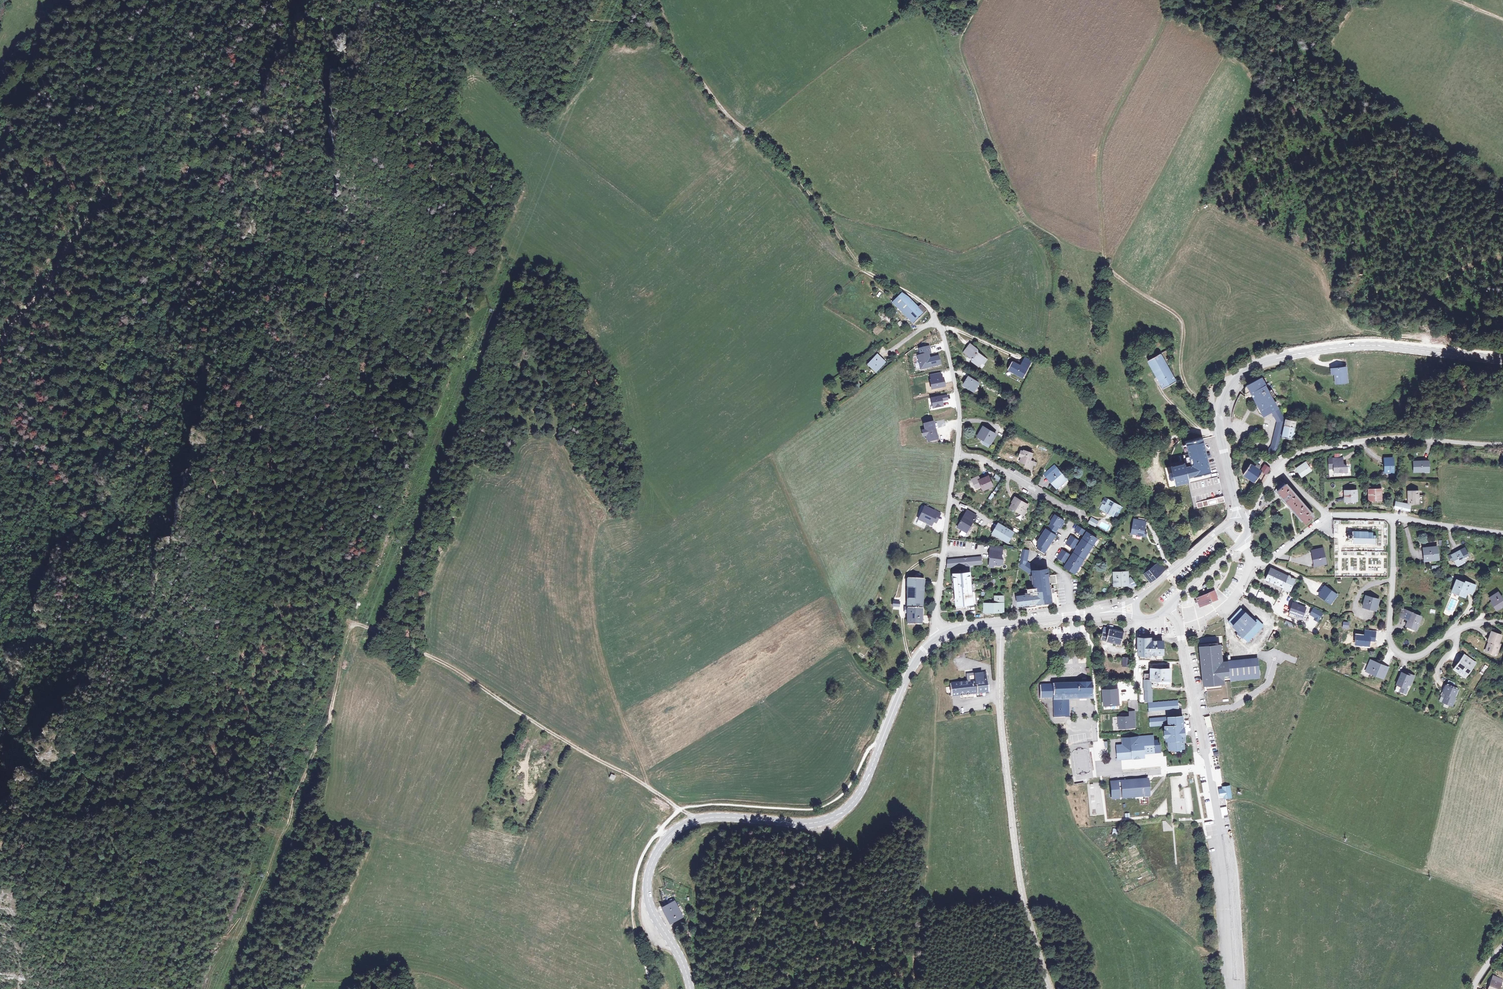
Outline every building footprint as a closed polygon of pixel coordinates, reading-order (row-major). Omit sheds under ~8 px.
[(871,290),(877,297),(880,295),(873,288),(871,290)] [(916,307),(906,296),(901,293),(892,303),(915,323),(926,309),(918,304),(916,307)] [(975,364),(979,359),(981,355),(974,350),(972,350),(972,346),(966,341),(960,350),(967,355),(968,355),(970,359),(975,364)] [(928,348),(919,350),(920,356),(917,357),(920,369),(939,364),(937,357),(928,359),(927,354),(929,354),(928,348)] [(1166,351),(1150,360),(1165,388),(1177,382),(1168,365),(1173,363),(1166,351)] [(874,355),(865,364),(873,372),(882,363),(874,355)] [(1031,362),(1025,359),(1021,368),(1012,363),(1008,370),(1022,378),(1031,362)] [(1347,382),(1345,367),(1331,369),(1331,374),(1334,374),(1334,379),(1339,378),(1340,383),(1347,382)] [(940,374),(930,376),(931,380),(930,380),(932,389),(945,386),(943,378),(941,378),(940,374)] [(969,376),(964,384),(975,390),(980,382),(969,376)] [(1246,388),(1245,393),(1251,389),(1255,397),(1258,402),(1264,414),(1270,411),(1276,408),(1271,398),(1275,396),(1271,389),(1268,391),(1261,378),(1250,383),(1248,385),(1246,388)] [(947,395),(932,398),(933,407),(943,406),(942,400),(948,399),(947,395)] [(1276,408),(1270,411),(1276,421),(1274,433),(1271,445),(1267,451),(1273,455),(1278,448),(1281,435),(1284,421),(1276,408)] [(1291,439),(1295,422),(1286,420),(1282,437),(1291,439)] [(923,434),(924,440),(929,439),(933,438),(934,438),(931,428),(930,424),(930,421),(920,423),(921,429),(923,434)] [(981,426),(976,436),(989,443),(994,433),(981,426)] [(1177,486),(1213,478),(1204,438),(1187,441),(1190,453),(1184,454),(1186,462),(1172,465),(1176,483),(1177,486)] [(1020,450),(1018,456),(1021,456),(1019,461),(1024,463),(1023,466),(1031,469),(1033,465),(1035,465),(1036,462),(1030,460),(1032,453),(1024,450),(1023,451),(1020,450)] [(1333,469),(1333,473),(1341,473),(1346,473),(1346,466),(1342,466),(1341,458),(1332,459),(1327,459),(1328,469),(1333,469)] [(1384,472),(1393,472),(1392,458),(1384,458),(1384,472)] [(1413,471),(1429,470),(1429,460),(1413,461),(1413,471)] [(1296,468),(1301,475),(1310,468),(1305,462),(1296,468)] [(1263,471),(1266,474),(1270,467),(1265,463),(1261,470),(1259,468),(1261,466),(1257,463),(1255,466),(1250,463),(1243,474),(1256,482),(1263,471)] [(1044,472),(1047,475),(1056,467),(1054,464),(1044,472)] [(1056,467),(1047,475),(1056,486),(1061,482),(1059,480),(1064,480),(1066,478),(1056,467)] [(978,476),(972,478),(976,487),(980,485),(982,484),(983,488),(992,484),(988,476),(980,479),(978,476)] [(1225,501),(1219,477),(1188,484),(1194,509),(1225,501)] [(1286,483),(1277,490),(1289,504),(1305,524),(1314,517),(1311,514),(1313,513),(1310,509),(1308,510),(1307,509),(1308,508),(1305,506),(1294,493),(1294,492),(1292,489),(1291,490),(1286,483)] [(1369,489),(1369,498),(1380,498),(1380,494),(1381,493),(1381,492),(1380,492),(1380,489),(1369,489)] [(1408,490),(1408,503),(1410,503),(1419,503),(1418,490),(1408,490)] [(1344,491),(1344,502),(1356,501),(1356,491),(1344,491)] [(1011,505),(1021,511),(1023,507),(1025,508),(1027,504),(1016,497),(1011,505)] [(1103,505),(1101,508),(1110,513),(1113,511),(1114,508),(1115,507),(1116,507),(1118,504),(1108,498),(1105,503),(1104,505),(1103,505)] [(1409,510),(1409,508),(1410,503),(1408,503),(1400,502),(1396,501),(1395,505),(1395,507),(1409,510)] [(922,505),(917,518),(930,523),(932,519),(934,514),(931,513),(932,509),(922,505)] [(976,514),(967,508),(957,525),(966,531),(976,514)] [(1051,521),(1049,525),(1056,529),(1058,525),(1060,526),(1062,522),(1061,522),(1063,519),(1055,513),(1050,520),(1051,521)] [(1091,515),(1088,521),(1094,524),(1098,519),(1091,515)] [(1134,517),(1132,531),(1146,534),(1146,530),(1144,530),(1146,519),(1134,517)] [(1013,531),(998,522),(992,532),(998,535),(1007,541),(1013,531)] [(1078,524),(1075,528),(1082,533),(1085,529),(1078,524)] [(1041,535),(1050,540),(1051,537),(1053,537),(1055,534),(1054,533),(1056,529),(1049,525),(1047,528),(1046,528),(1041,535)] [(1097,537),(1088,531),(1086,534),(1085,533),(1082,537),(1092,544),(1097,537)] [(1352,540),(1352,543),(1367,544),(1367,543),(1376,544),(1377,536),(1372,536),(1372,533),(1367,533),(1367,532),(1351,531),(1351,535),(1349,535),(1349,537),(1348,540),(1352,540)] [(1071,534),(1066,542),(1074,547),(1076,543),(1078,539),(1071,534)] [(1041,535),(1037,541),(1040,543),(1037,547),(1044,551),(1049,544),(1048,543),(1050,540),(1041,535)] [(1092,544),(1082,537),(1080,541),(1081,542),(1080,545),(1088,551),(1092,544)] [(988,545),(987,551),(987,558),(988,558),(987,567),(991,567),(991,564),(998,565),(1000,563),(1001,559),(999,559),(1000,552),(1000,547),(988,545)] [(1088,551),(1080,545),(1078,548),(1076,547),(1074,551),(1084,557),(1088,551)] [(1028,547),(1021,547),(1021,549),(1019,563),(1029,571),(1034,566),(1027,559),(1028,547)] [(1426,560),(1439,559),(1438,547),(1425,548),(1426,560)] [(1465,547),(1459,550),(1464,559),(1469,556),(1465,547)] [(1062,548),(1058,556),(1065,561),(1070,553),(1062,548)] [(1316,558),(1317,564),(1327,562),(1324,548),(1312,550),(1314,559),(1316,558)] [(1453,560),(1457,567),(1466,562),(1464,559),(1459,550),(1451,555),(1453,560)] [(1074,551),(1071,555),(1073,556),(1071,559),(1079,564),(1084,557),(1074,551)] [(966,557),(964,558),(965,565),(971,565),(980,563),(979,556),(966,557)] [(962,558),(947,559),(946,567),(960,565),(962,565),(962,558)] [(964,558),(962,558),(962,565),(960,565),(961,572),(972,571),(971,565),(965,565),(964,558)] [(1079,564),(1071,559),(1069,562),(1068,561),(1065,565),(1075,571),(1079,564)] [(1144,573),(1150,581),(1165,570),(1160,562),(1144,573)] [(1034,566),(1029,571),(1033,575),(1033,570),(1038,569),(1034,566)] [(1277,585),(1282,587),(1287,576),(1270,567),(1264,578),(1266,579),(1269,581),(1273,583),(1277,585)] [(1027,594),(1016,595),(1018,604),(1051,600),(1050,592),(1053,591),(1053,587),(1050,588),(1049,583),(1057,582),(1055,574),(1048,575),(1047,568),(1038,569),(1033,570),(1033,575),(1035,587),(1032,587),(1027,588),(1027,594)] [(1128,570),(1114,571),(1115,584),(1120,583),(1123,583),(1128,583),(1129,583),(1128,578),(1128,570)] [(961,572),(951,573),(953,587),(956,609),(966,608),(977,607),(972,571),(961,572)] [(918,577),(918,573),(914,573),(914,577),(905,577),(905,597),(905,625),(918,625),(921,577),(918,577)] [(1290,575),(1288,574),(1287,576),(1282,587),(1288,591),(1294,580),(1289,577),(1290,575)] [(1129,583),(1128,583),(1129,587),(1136,584),(1134,580),(1131,576),(1128,578),(1129,583)] [(1465,598),(1467,593),(1471,584),(1466,582),(1465,584),(1457,580),(1453,591),(1461,594),(1460,596),(1465,598)] [(1471,584),(1467,593),(1472,595),(1476,586),(1471,584)] [(1320,594),(1331,602),(1336,594),(1325,587),(1320,594)] [(1196,597),(1200,606),(1217,598),(1214,591),(1207,594),(1207,593),(1196,597)] [(1330,603),(1331,602),(1320,594),(1319,596),(1330,603)] [(1498,611),(1502,608),(1502,599),(1500,594),(1491,599),(1496,607),(1495,607),(1498,611)] [(1366,596),(1362,607),(1376,611),(1380,600),(1366,596)] [(996,601),(985,601),(986,610),(1006,609),(1005,597),(996,597),(996,601)] [(1295,614),(1302,616),(1305,608),(1292,603),(1287,616),(1293,618),(1295,614)] [(1244,610),(1243,611),(1239,608),(1227,621),(1238,632),(1242,635),(1247,641),(1262,625),(1257,620),(1244,610)] [(1323,613),(1313,608),(1310,615),(1315,617),(1314,620),(1318,622),(1323,613)] [(1407,611),(1404,618),(1409,620),(1407,626),(1417,629),(1421,618),(1412,614),(1412,613),(1407,611)] [(1328,631),(1331,624),(1325,621),(1323,628),(1328,631)] [(1104,627),(1100,639),(1121,644),(1125,632),(1104,627)] [(1488,641),(1489,641),(1491,642),(1490,644),(1488,643),(1485,650),(1492,654),(1493,651),(1497,653),(1500,645),(1498,644),(1502,636),(1492,632),(1488,641)] [(1151,661),(1164,661),(1165,645),(1152,644),(1152,642),(1139,641),(1139,654),(1140,654),(1140,660),(1151,660),(1151,661)] [(1208,686),(1220,685),(1226,684),(1225,675),(1230,675),(1228,660),(1224,661),(1222,644),(1219,644),(1200,646),(1204,686),(1205,686),(1208,686)] [(1257,658),(1228,661),(1230,679),(1253,677),(1253,671),(1258,670),(1257,658)] [(1468,677),(1473,668),(1471,667),(1473,663),(1465,658),(1460,665),(1462,666),(1459,671),(1468,677)] [(1384,678),(1387,674),(1383,672),(1386,665),(1381,664),(1381,665),(1377,663),(1378,662),(1371,659),(1367,671),(1384,678)] [(1483,675),(1488,666),(1484,664),(1479,673),(1483,675)] [(1151,674),(1151,679),(1158,679),(1158,681),(1169,681),(1169,670),(1163,670),(1163,666),(1155,666),(1155,668),(1154,668),(1154,669),(1151,669),(1151,674)] [(950,683),(952,696),(990,691),(987,672),(967,674),(968,681),(950,683)] [(1412,676),(1402,673),(1397,684),(1403,687),(1401,691),(1406,693),(1408,688),(1407,688),(1408,684),(1411,685),(1413,680),(1410,679),(1412,676)] [(1041,696),(1043,696),(1047,696),(1053,696),(1054,717),(1069,717),(1068,698),(1092,698),(1092,693),(1093,693),(1093,682),(1052,683),(1040,683),(1040,690),(1040,694),(1041,694),(1041,696)] [(1446,694),(1445,696),(1446,697),(1444,702),(1453,705),(1456,698),(1455,697),(1458,690),(1447,685),(1444,693),(1446,694)] [(1118,690),(1102,691),(1104,709),(1119,708),(1118,690)] [(1149,702),(1150,710),(1179,709),(1179,701),(1149,702)] [(1135,727),(1135,711),(1129,711),(1130,716),(1119,717),(1120,727),(1135,727)] [(1168,740),(1168,749),(1183,749),(1183,740),(1184,740),(1184,734),(1184,730),(1183,720),(1181,721),(1181,717),(1150,718),(1151,725),(1169,724),(1169,726),(1165,726),(1166,740),(1168,740)] [(1146,748),(1159,747),(1159,742),(1157,742),(1157,740),(1152,740),(1152,735),(1137,736),(1122,737),(1122,744),(1117,744),(1117,758),(1143,756),(1143,753),(1143,751),(1146,750),(1146,748)] [(1147,778),(1109,781),(1109,783),(1116,782),(1117,787),(1120,787),(1120,782),(1147,780),(1147,778)] [(1116,782),(1109,783),(1110,796),(1113,796),(1117,796),(1117,792),(1121,791),(1121,796),(1141,794),(1141,786),(1147,786),(1147,780),(1120,782),(1120,787),(1117,787),(1116,782)] [(1096,788),(1097,794),(1100,794),(1099,783),(1090,784),(1090,788),(1096,788)] [(1103,805),(1097,805),(1097,809),(1092,809),(1093,815),(1103,815),(1103,805)] [(671,899),(660,905),(670,922),(680,916),(671,899)]
